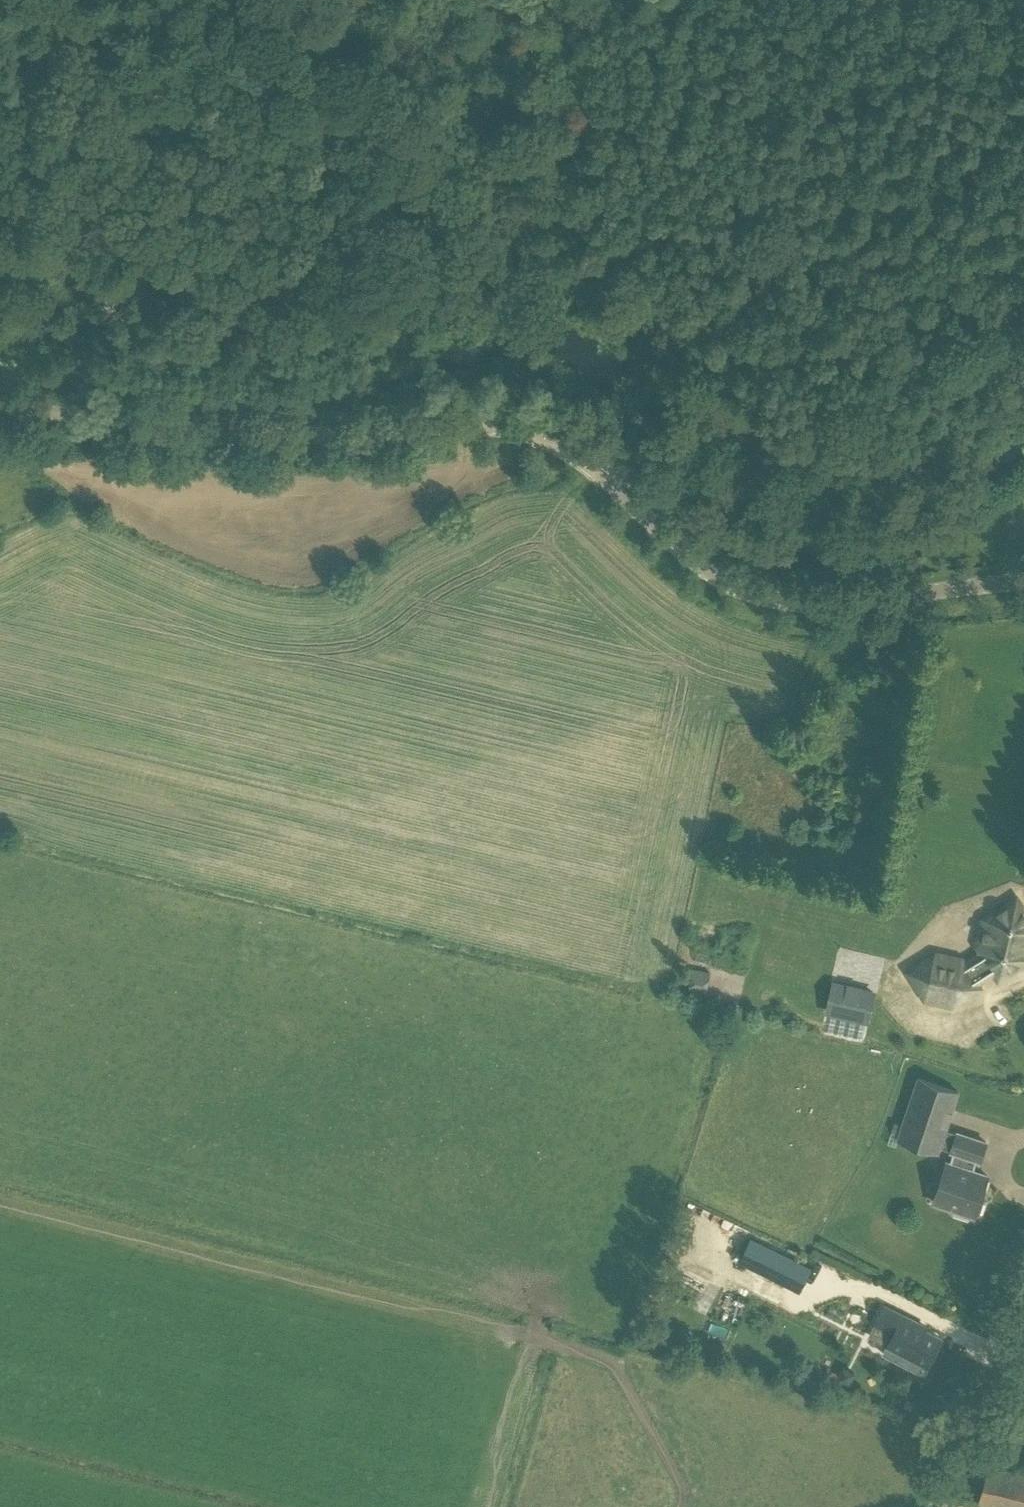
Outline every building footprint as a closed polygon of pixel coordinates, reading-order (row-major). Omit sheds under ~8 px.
[(974,980),(992,968),(997,976),(1002,977),(1023,963),(1023,909),(1019,901),(1014,900),(987,917),(986,921),(991,929),(989,939),(981,944),(980,949),(984,956),(966,967),(964,963),(959,962),(952,966),(942,964),(938,957),(933,956),(912,969),(911,974),(924,996),(954,1002),(976,989),(977,984),(974,980)] [(690,990),(705,994),(710,972),(694,969),(690,990)] [(874,993),(833,983),(827,1011),(868,1020),(874,993)] [(919,1078),(903,1125),(895,1122),(892,1131),(900,1134),(898,1139),(938,1152),(941,1146),(952,1149),(952,1151),(955,1152),(951,1163),(948,1162),(940,1186),(934,1202),(955,1209),(954,1213),(970,1218),(971,1215),(975,1216),(976,1212),(979,1214),(983,1202),(979,1201),(988,1176),(973,1170),(977,1159),(980,1160),(987,1142),(958,1132),(957,1134),(946,1130),(959,1092),(919,1078)] [(810,1267),(752,1238),(741,1260),(799,1289),(810,1267)] [(888,1343),(928,1364),(941,1340),(915,1326),(917,1323),(885,1305),(876,1321),(887,1327),(882,1336),(890,1340),(888,1343)] [(854,1373),(844,1368),(838,1378),(849,1384),(854,1373)] [(907,1398),(904,1405),(912,1409),(916,1402),(907,1398)] [(988,1464),(978,1505),(986,1506),(1023,1506),(1023,1474),(988,1464)]
